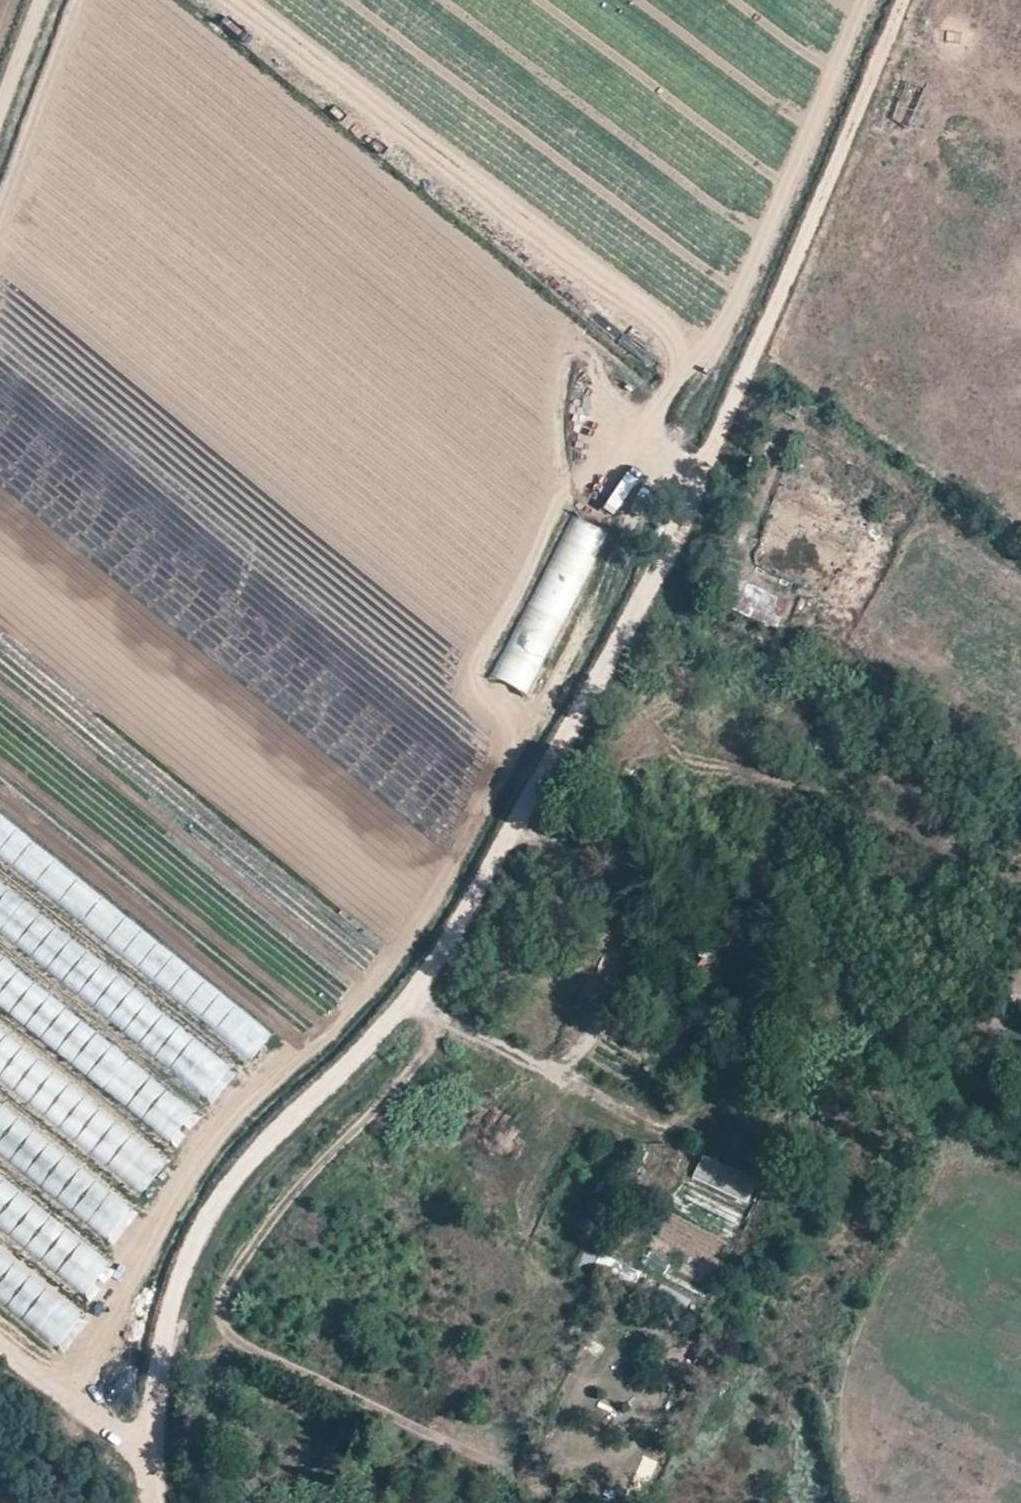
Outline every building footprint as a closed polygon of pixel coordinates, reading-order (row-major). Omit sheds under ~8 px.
[(628,327),(618,342),(643,358),(653,342),(628,327)] [(613,515),(637,479),(625,471),(601,508),(613,515)] [(531,696),(607,533),(570,516),(494,679),(531,696)] [(723,607),(778,631),(790,603),(735,579),(723,607)] [(0,815),(0,853),(60,899),(78,876),(0,815)] [(184,1139),(201,1117),(54,1005),(58,999),(0,955),(0,1000),(184,1139)] [(243,1007),(221,1028),(254,1064),(276,1043),(243,1007)] [(210,1051),(185,1075),(209,1100),(234,1075),(210,1051)] [(84,1145),(107,1117),(62,1079),(38,1107),(84,1145)] [(120,1129),(98,1161),(145,1193),(167,1161),(120,1129)] [(66,1158),(49,1180),(121,1236),(139,1214),(66,1158)] [(699,1158),(692,1183),(750,1201),(758,1175),(699,1158)] [(31,1249),(97,1295),(115,1268),(60,1230),(56,1236),(45,1229),(31,1249)] [(64,1352),(88,1325),(20,1265),(0,1287),(0,1295),(64,1352)]
